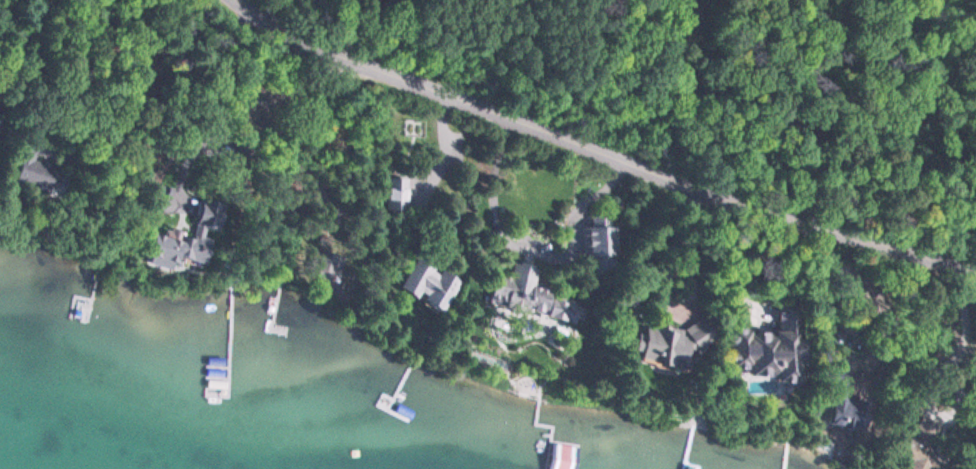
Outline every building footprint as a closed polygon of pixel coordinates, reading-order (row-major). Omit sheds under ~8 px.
[(13,182),(57,195),(65,168),(32,159),(35,146),(24,142),(13,182)] [(404,178),(382,178),(382,212),(404,212),(404,178)] [(584,275),(614,275),(614,225),(603,225),(603,218),(584,218),(584,275)] [(175,256),(203,264),(209,243),(155,228),(146,262),(171,269),(175,256)] [(331,271),(335,251),(314,247),(311,267),(331,271)] [(397,288),(438,314),(459,280),(417,255),(397,288)] [(536,265),(512,261),(510,277),(491,274),(488,294),(506,297),(505,306),(548,313),(547,317),(568,320),(571,300),(550,297),(551,288),(533,285),(536,265)] [(729,329),(728,376),(791,378),(794,311),(777,311),(776,331),(729,329)] [(706,346),(708,330),(644,322),(639,363),(686,368),(689,344),(706,346)] [(829,426),(856,430),(859,406),(832,403),(829,426)]
